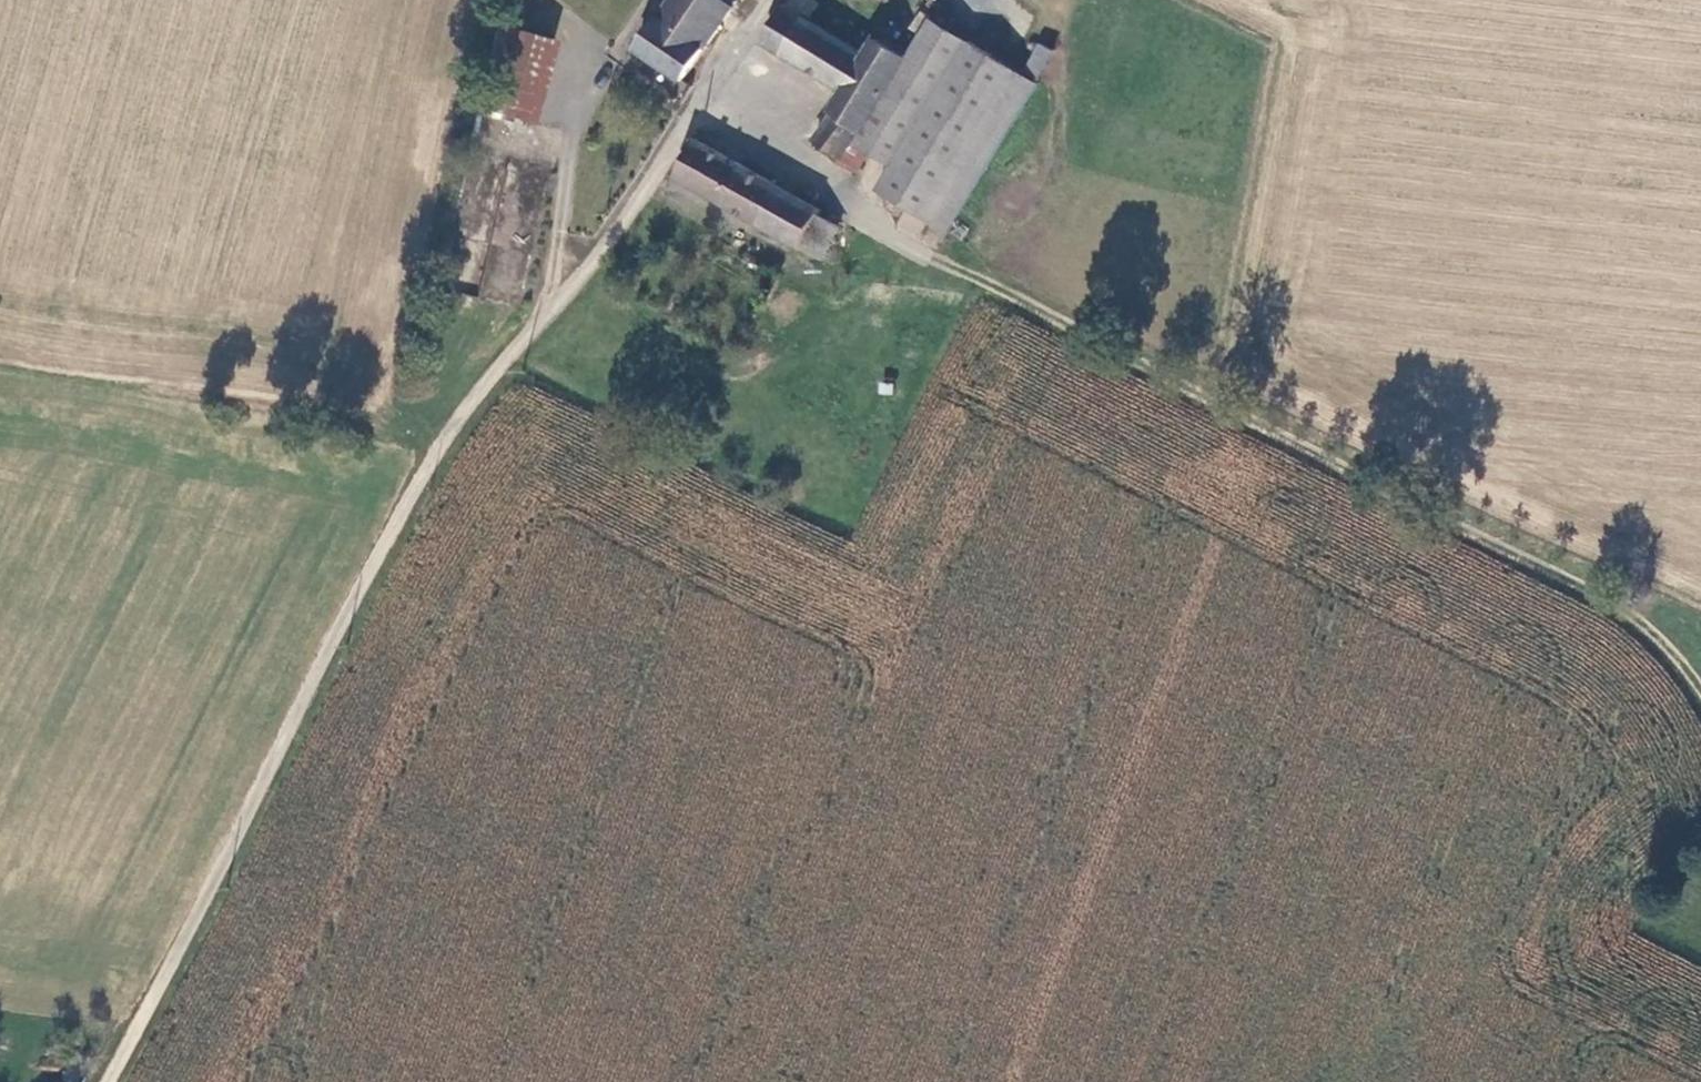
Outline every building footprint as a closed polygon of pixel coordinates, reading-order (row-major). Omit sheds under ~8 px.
[(635,50),(681,80),(730,7),(719,0),(668,0),(635,50)] [(807,0),(803,0),(765,48),(846,96),(834,116),(837,118),(819,148),(865,175),(877,156),(860,145),(910,62),(878,43),(811,2),(807,0)] [(860,145),(877,156),(897,168),(971,45),(934,22),(910,62),(860,145)] [(503,26),(482,108),(534,122),(556,40),(503,26)] [(1036,43),(1023,69),(1038,77),(1051,50),(1036,43)] [(1040,86),(971,45),(897,168),(884,189),(953,231),(1040,86)] [(812,202),(699,135),(674,175),(787,243),(812,202)] [(843,221),(812,202),(787,243),(819,262),(843,221)]
